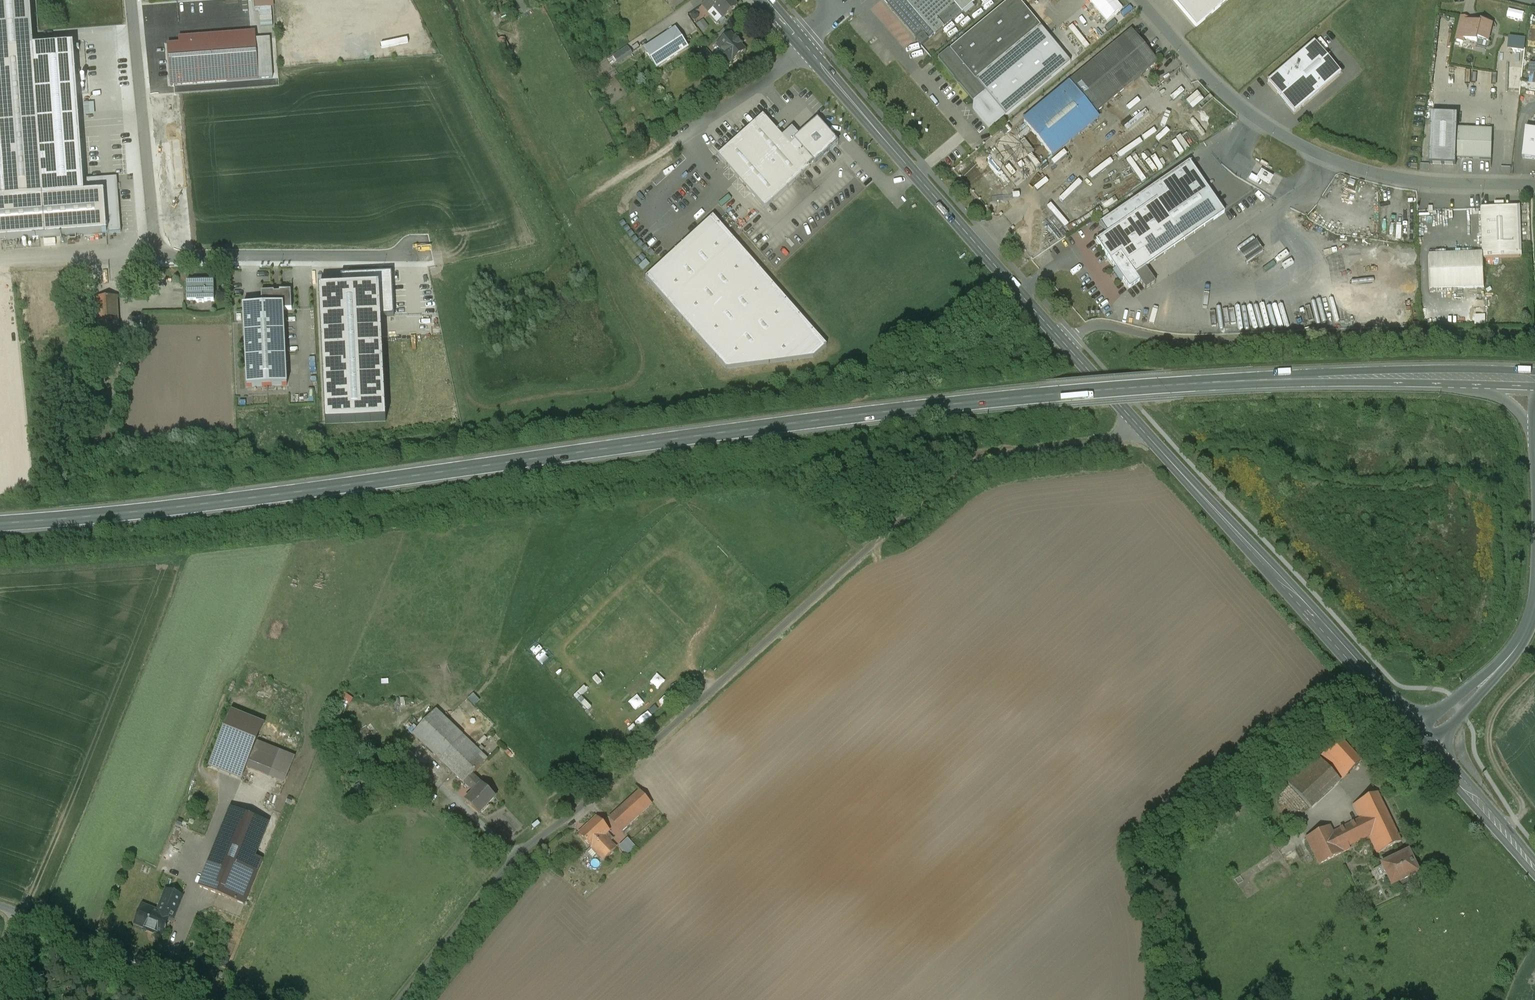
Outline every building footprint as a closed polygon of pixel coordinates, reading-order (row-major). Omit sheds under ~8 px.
[(33,49),(30,0),(0,0),(0,51),(33,49)] [(732,0),(708,0),(702,5),(709,13),(714,8),(724,19),(738,7),(732,0)] [(917,39),(916,41),(921,47),(928,41),(928,40),(934,35),(976,0),(884,0),(917,39)] [(950,50),(976,81),(976,80),(1041,27),(1022,4),(1018,0),(1010,0),(950,50)] [(1197,27),(1229,0),(1173,0),(1197,27)] [(1469,17),(1461,15),(1455,41),(1465,43),(1466,39),(1479,42),(1480,39),(1491,41),(1495,23),(1484,21),(1483,23),(1468,20),(1469,17)] [(1041,27),(976,80),(987,94),(1004,114),(1006,117),(1071,63),(1048,36),(1041,27)] [(727,29),(720,35),(725,40),(731,34),(727,29)] [(675,30),(645,50),(657,68),(687,48),(675,30)] [(1131,31),(1069,83),(1095,114),(1157,63),(1131,31)] [(725,40),(716,47),(724,56),(731,64),(746,51),(731,34),(725,40)] [(256,40),(168,47),(171,86),(259,80),(256,40)] [(1315,42),(1268,82),(1295,113),(1341,73),(1315,42)] [(628,47),(614,57),(617,62),(631,52),(628,47)] [(0,51),(0,243),(108,234),(105,192),(85,194),(45,197),(33,49),(0,51)] [(716,62),(706,50),(699,55),(710,67),(716,62)] [(976,81),(950,50),(939,59),(976,103),(987,94),(976,80),(976,81)] [(731,64),(724,56),(718,61),(725,69),(731,64)] [(614,57),(609,60),(612,65),(617,62),(614,57)] [(1069,83),(1023,121),(1053,157),(1092,125),(1093,126),(1097,122),(1096,121),(1099,119),(1095,114),(1069,83)] [(1508,88),(1515,96),(1522,90),(1515,83),(1508,88)] [(1004,114),(987,94),(976,103),(975,111),(989,127),(997,121),(1004,114)] [(763,116),(718,156),(765,209),(810,168),(790,146),(763,116)] [(817,119),(794,140),(795,142),(790,146),(809,167),(814,163),(815,164),(838,143),(817,119)] [(1493,130),(1432,127),(1431,158),(1492,160),(1493,130)] [(1526,129),(1523,159),(1534,160),(1534,130),(1526,129)] [(1189,162),(1100,224),(1107,234),(1097,241),(1116,269),(1113,272),(1120,282),(1123,279),(1130,288),(1140,281),(1146,290),(1156,283),(1145,268),(1225,213),(1189,162)] [(1273,178),(1261,171),(1256,180),(1268,187),(1273,178)] [(117,178),(84,180),(85,194),(105,192),(108,234),(121,233),(117,178)] [(1504,207),(1503,206),(1497,206),(1496,208),(1482,208),(1483,253),(1483,258),(1484,258),(1522,257),(1522,252),(1520,252),(1518,207),(1504,207)] [(827,344),(713,217),(646,277),(726,367),(814,355),(827,344)] [(1252,259),(1261,255),(1260,252),(1255,254),(1253,249),(1249,251),(1252,259)] [(1483,253),(1428,255),(1430,289),(1485,287),(1484,258),(1483,258),(1483,253)] [(379,286),(380,316),(394,315),(392,273),(342,275),(343,287),(379,286)] [(214,302),(214,282),(187,283),(188,302),(198,302),(197,303),(204,303),(204,302),(214,302)] [(326,423),(385,420),(380,316),(379,286),(343,287),(320,288),(326,423)] [(291,291),(280,292),(280,293),(274,293),(274,292),(261,293),(262,305),(283,304),(284,310),(292,310),(291,291)] [(118,297),(97,298),(99,348),(120,347),(118,297)] [(262,305),(243,306),(247,387),(287,385),(284,310),(283,304),(262,305)] [(83,336),(73,336),(72,356),(82,356),(83,336)] [(488,759),(436,710),(413,735),(464,784),(472,775),(488,759)] [(233,712),(208,769),(242,783),(266,726),(233,712)] [(1340,738),(1321,757),(1342,780),(1361,762),(1340,738)] [(1340,781),(1316,755),(1286,782),(1311,808),(1340,781)] [(650,773),(646,768),(642,772),(646,776),(650,773)] [(495,797),(472,775),(465,783),(474,792),(466,801),(480,814),(495,797)] [(652,804),(640,791),(632,798),(644,811),(652,804)] [(1377,793),(1354,804),(1361,819),(1333,833),(1329,827),(1306,838),(1319,865),(1343,853),(1350,849),(1349,846),(1369,836),(1378,853),(1401,842),(1377,793)] [(379,794),(366,801),(369,807),(382,801),(379,794)] [(632,798),(609,819),(621,832),(644,811),(632,798)] [(1305,804),(1285,820),(1292,829),(1312,813),(1305,804)] [(231,808),(199,887),(245,905),(263,860),(255,857),(269,823),(231,808)] [(610,831),(597,817),(579,834),(591,848),(592,847),(598,854),(610,842),(604,836),(610,831)] [(631,854),(640,845),(632,836),(622,845),(631,854)] [(1408,852),(1381,865),(1392,887),(1400,883),(1411,878),(1411,877),(1419,874),(1408,852)] [(158,912),(147,907),(144,916),(139,914),(135,924),(146,929),(147,931),(154,933),(156,932),(162,935),(164,930),(166,929),(167,927),(166,926),(170,917),(169,916),(170,912),(175,915),(183,897),(166,890),(158,912)]
